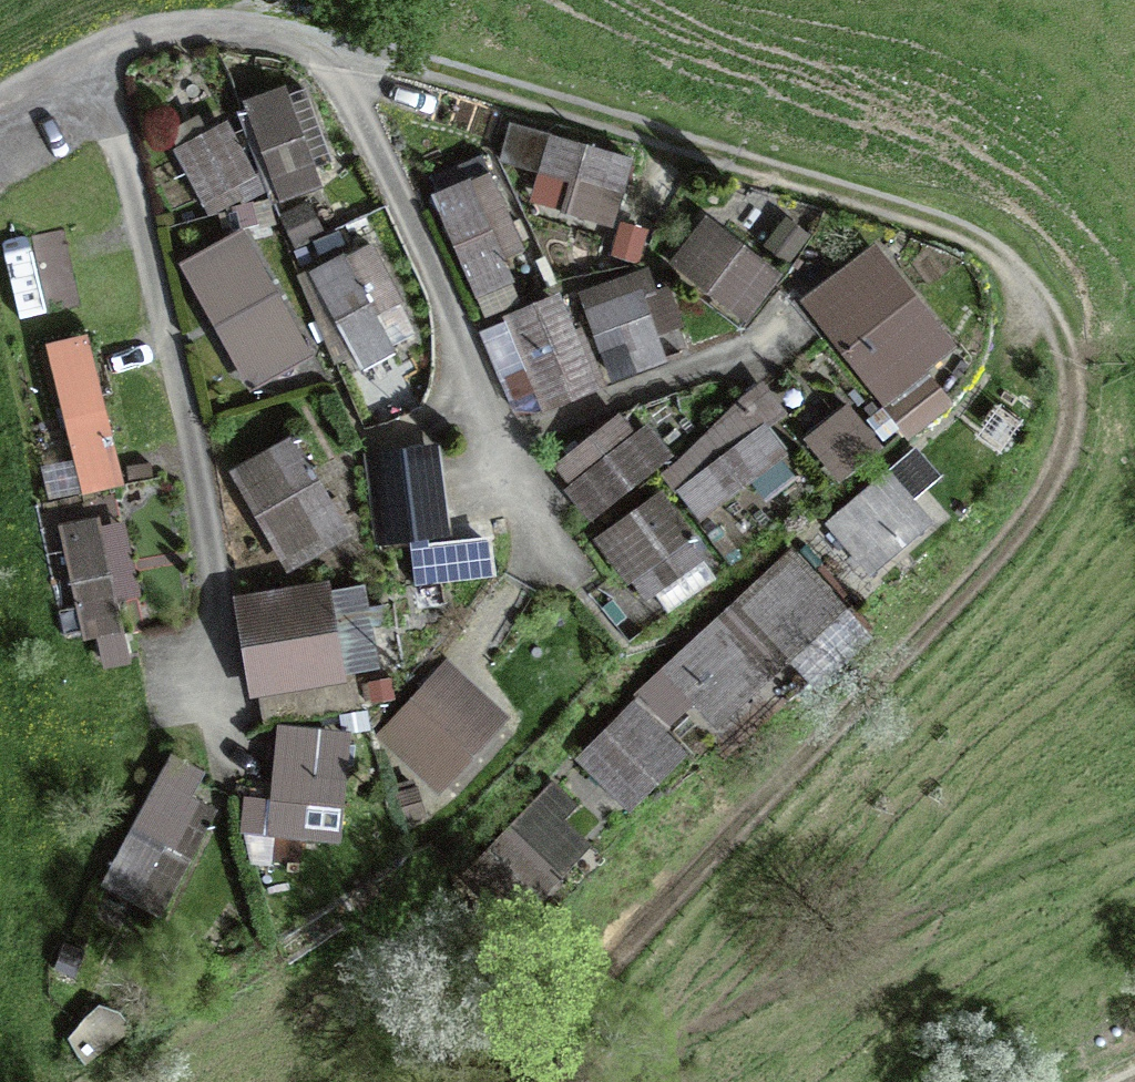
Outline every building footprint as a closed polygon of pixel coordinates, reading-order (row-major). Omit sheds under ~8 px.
[(286,82),(243,97),(279,198),(322,183),(286,82)] [(225,120),(174,146),(209,213),(260,186),(225,120)] [(629,158),(511,121),(500,156),(570,177),(561,206),(609,221),(629,158)] [(470,174),(433,188),(475,294),(512,279),(470,174)] [(705,215),(669,260),(742,320),(779,275),(705,215)] [(243,225),(176,260),(246,390),(313,354),(243,225)] [(877,236),(801,296),(883,400),(959,341),(877,236)] [(343,249),(309,267),(362,368),(396,351),(343,249)] [(647,263),(577,290),(611,381),(669,359),(660,335),(686,325),(670,284),(657,289),(647,263)] [(557,290),(501,314),(544,410),(600,385),(557,290)] [(88,332),(45,343),(85,495),(127,484),(88,332)] [(787,410),(763,378),(663,472),(675,491),(678,489),(697,516),(787,451),(768,425),(787,410)] [(879,445),(845,402),(800,436),(834,480),(879,445)] [(619,409),(553,460),(569,481),(562,486),(588,519),(675,453),(648,418),(634,428),(619,409)] [(293,435),(231,469),(286,570),(348,536),(293,435)] [(380,464),(388,530),(435,524),(427,458),(380,464)] [(890,471),(827,523),(869,573),(931,521),(890,471)] [(660,489),(594,534),(640,601),(706,556),(660,489)] [(97,517),(61,525),(84,636),(99,633),(105,664),(126,660),(97,517)] [(791,549),(662,669),(715,726),(845,606),(791,549)] [(329,577),(232,594),(250,694),(347,677),(329,577)] [(444,659),(378,735),(441,789),(507,714),(444,659)] [(637,698),(573,756),(623,810),(687,752),(637,698)] [(346,733),(277,725),(265,831),(334,839),(346,733)] [(109,886),(161,912),(215,809),(186,794),(197,773),(174,761),(109,886)] [(551,776),(457,875),(511,926),(591,842),(567,819),(581,804),(551,776)]
